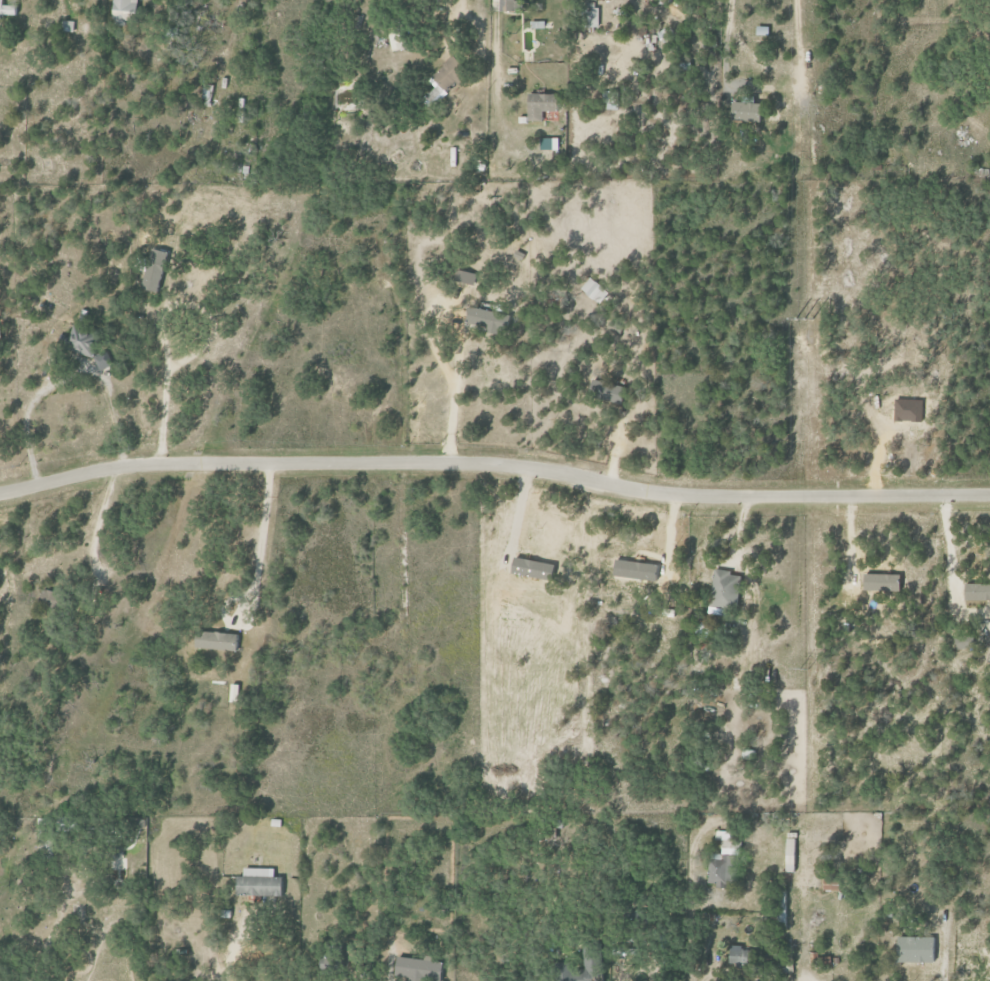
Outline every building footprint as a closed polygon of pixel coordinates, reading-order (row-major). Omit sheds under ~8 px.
[(19,5),(5,5),(5,0),(0,0),(0,19),(3,19),(3,15),(19,15),(19,5)] [(139,21),(140,0),(115,0),(114,20),(139,21)] [(528,11),(528,1),(521,0),(505,0),(505,11),(528,11)] [(601,8),(583,7),(582,27),(600,27),(601,8)] [(63,32),(75,33),(75,21),(64,21),(63,32)] [(407,48),(402,26),(388,29),(393,51),(407,48)] [(759,35),(771,34),(771,26),(759,26),(759,35)] [(438,87),(426,98),(435,107),(471,71),(455,56),(431,80),(438,87)] [(203,97),(212,98),(213,85),(203,85),(203,97)] [(604,109),(618,110),(619,92),(605,91),(604,109)] [(559,111),(559,94),(531,93),(531,121),(545,121),(545,111),(559,111)] [(542,150),(554,149),(553,138),(542,138),(542,150)] [(161,292),(170,252),(152,248),(143,288),(161,292)] [(456,280),(474,284),(476,273),(458,269),(456,280)] [(599,305),(609,293),(591,277),(581,288),(599,305)] [(468,326),(505,331),(507,313),(471,307),(468,326)] [(103,340),(75,324),(64,344),(108,369),(115,357),(99,348),(103,340)] [(627,387),(591,379),(587,396),(623,405),(627,387)] [(712,569),(706,604),(734,609),(740,574),(712,569)] [(861,590),(898,591),(898,574),(862,573),(861,590)] [(989,600),(989,583),(962,583),(962,599),(989,600)] [(693,631),(703,640),(713,630),(703,620),(693,631)] [(238,650),(238,633),(198,632),(198,649),(238,650)] [(954,649),(972,647),(970,634),(952,636),(954,649)] [(230,703),(239,703),(240,685),(231,684),(230,703)] [(729,840),(730,832),(715,830),(714,838),(729,840)] [(794,838),(783,838),(784,872),(794,872),(794,838)] [(705,884),(725,886),(726,879),(734,880),(737,842),(732,841),(732,847),(720,846),(720,854),(707,853),(705,884)] [(277,869),(246,868),(246,876),(240,876),(240,899),(284,900),(285,877),(276,877),(277,869)] [(785,889),(776,888),(774,928),(784,929),(785,889)] [(895,961),(933,962),(933,937),(895,936),(895,961)] [(728,947),(727,963),(756,964),(756,948),(728,947)] [(393,975),(408,977),(433,980),(441,980),(444,962),(431,960),(396,954),(393,975)] [(557,966),(556,980),(594,980),(594,958),(585,957),(585,966),(557,966)]
